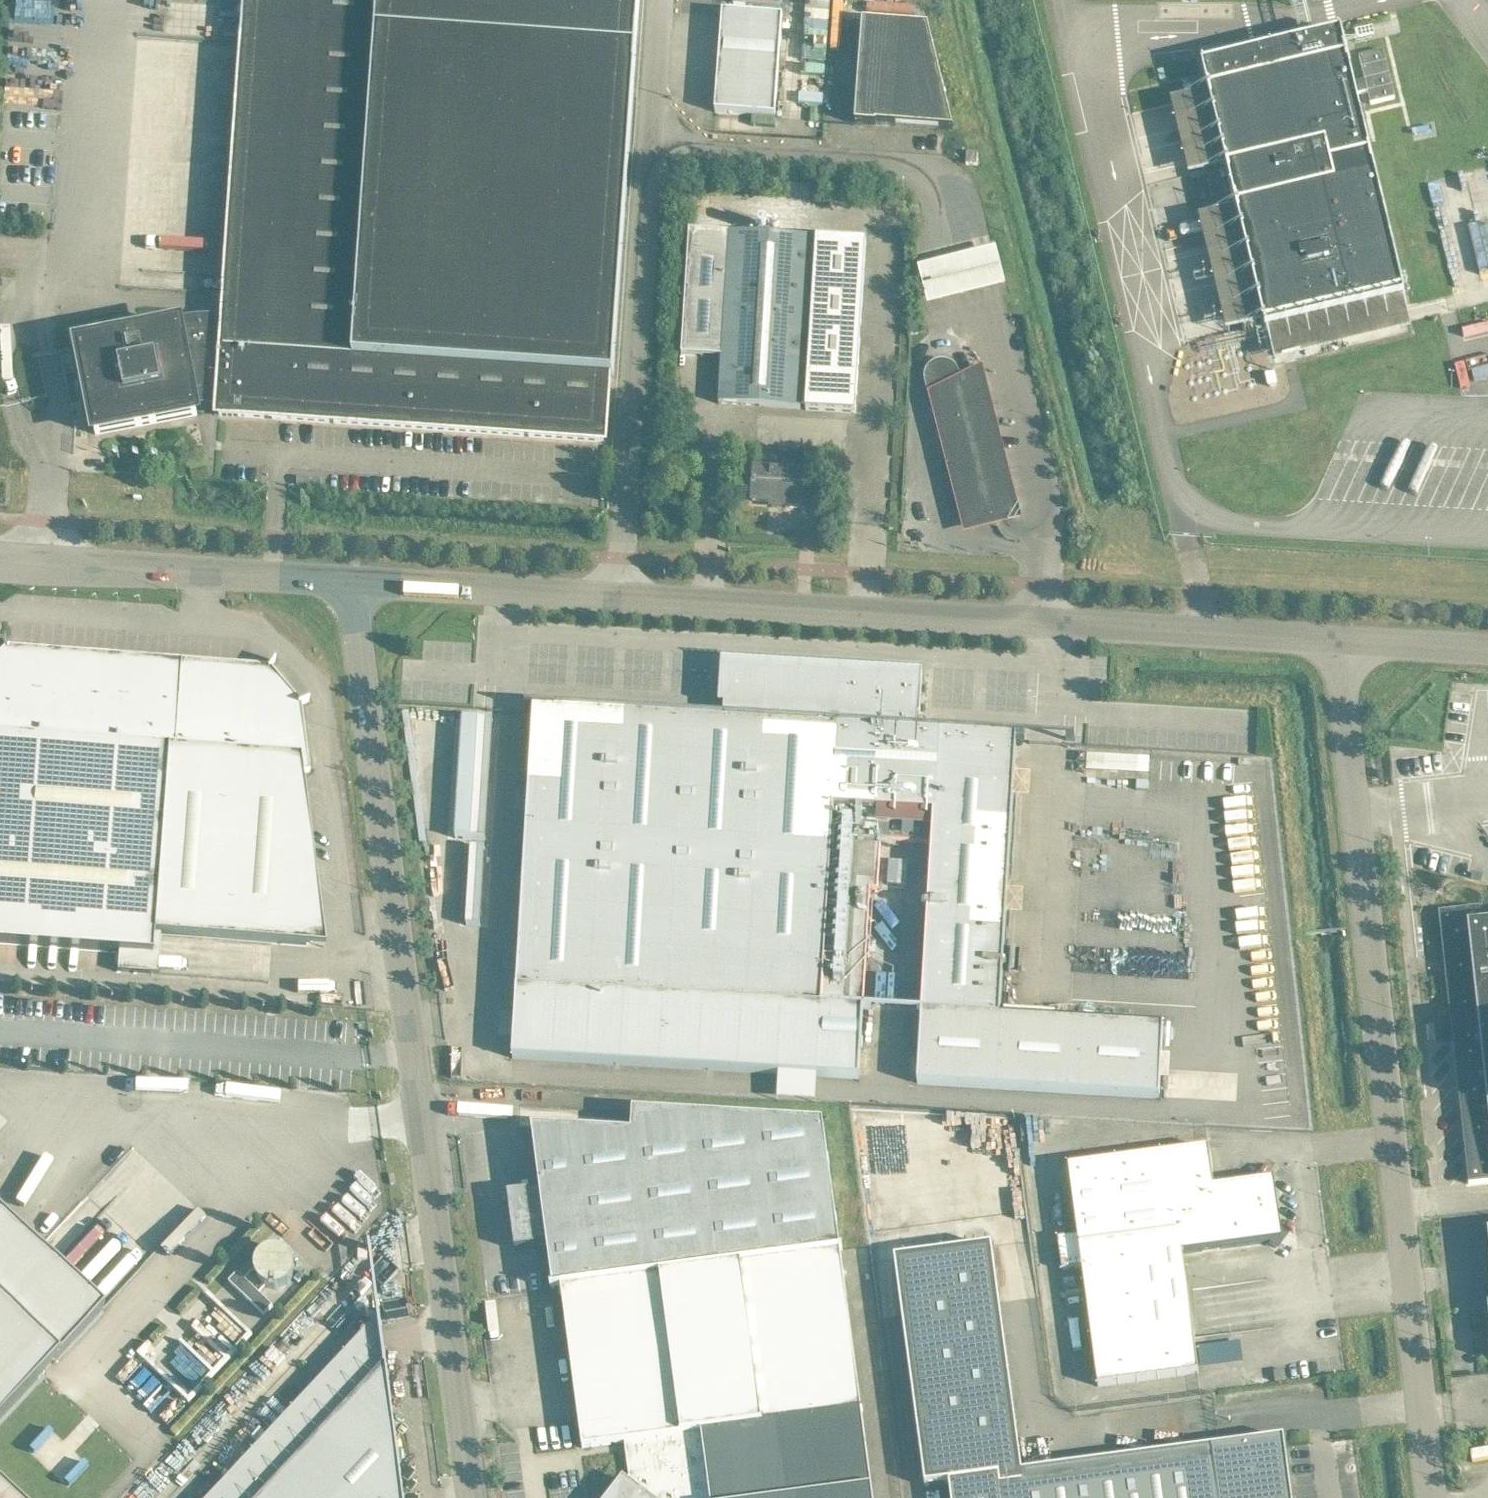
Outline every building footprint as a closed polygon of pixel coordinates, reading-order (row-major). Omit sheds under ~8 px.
[(226,317),(216,316),(207,317),(197,317),(188,318),(178,320),(169,322),(160,324),(151,328),(152,333),(79,347),(96,435),(198,415),(196,408),(212,405),(220,406),(219,415),(604,442),(609,377),(614,377),(636,50),(640,0),(248,0),(226,317)] [(1153,426),(1487,348),(1487,2),(1433,15),(1429,0),(1054,0),(1153,426)] [(783,17),(723,12),(715,112),(775,116),(783,17)] [(863,22),(855,124),(876,125),(876,124),(953,130),(928,27),(863,22)] [(854,49),(854,29),(846,28),(846,49),(854,49)] [(978,153),(966,153),(966,164),(977,165),(978,153)] [(689,230),(681,355),(722,357),(719,403),(801,408),(801,406),(806,406),(806,410),(856,413),(866,241),(816,238),(816,242),(811,242),(811,238),(730,233),(689,230)] [(976,251),(916,265),(926,304),(985,289),(1005,285),(995,246),(976,251)] [(961,379),(960,377),(960,374),(958,369),(954,365),(950,362),(945,360),(940,360),(935,361),(931,364),(928,367),(926,371),(925,374),(924,378),(925,382),(948,473),(977,466),(991,521),(1014,515),(979,375),(961,379)] [(755,468),(753,501),(785,503),(785,507),(803,508),(804,481),(822,482),(824,452),(805,451),(804,471),(755,468)] [(0,651),(0,943),(118,952),(117,972),(150,974),(153,935),(153,933),(324,948),(301,772),(309,771),(301,704),(308,701),(308,699),(300,702),(270,667),(274,660),(273,659),(269,666),(7,646),(5,639),(3,639),(6,647),(0,651)] [(534,709),(513,1058),(859,1079),(863,1009),(872,1010),(872,1007),(864,1007),(870,890),(878,890),(881,841),(932,844),(928,904),(922,1011),(918,1010),(917,1012),(922,1013),(917,1084),(1159,1098),(1164,1026),(1000,1016),(1016,737),(1024,738),(1025,736),(917,730),(918,718),(920,718),(922,681),(838,676),(838,672),(826,671),(826,675),(722,669),(719,706),(725,706),(724,718),(526,706),(526,709),(534,709)] [(1102,749),(1102,764),(1152,766),(1153,750),(1102,749)] [(1441,914),(1456,1044),(1456,1049),(1454,1049),(1454,1050),(1456,1050),(1471,1183),(1469,1183),(1469,1184),(1487,1182),(1487,938),(1483,938),(1479,908),(1459,910),(1459,912),(1441,914)] [(840,1251),(843,1250),(843,1249),(840,1249),(823,1123),(633,1112),(632,1135),(532,1129),(541,1193),(530,1194),(530,1191),(508,1194),(515,1250),(537,1247),(537,1244),(547,1242),(553,1288),(551,1288),(551,1289),(561,1288),(582,1448),(629,1442),(630,1448),(626,1448),(629,1477),(626,1482),(624,1480),(610,1497),(873,1497),(862,1411),(863,1411),(863,1410),(861,1410),(840,1251)] [(1082,1268),(1098,1386),(1199,1373),(1183,1254),(1203,1251),(1202,1247),(1220,1245),(1221,1249),(1269,1242),(1276,1248),(1287,1233),(1280,1228),(1273,1180),(1214,1188),(1209,1148),(1068,1167),(1078,1236),(1058,1239),(1062,1270),(1082,1268)] [(102,1309),(0,1213),(0,1420),(103,1310),(102,1309)] [(1211,1447),(1212,1459),(1024,1485),(992,1247),(895,1260),(925,1486),(949,1483),(951,1497),(1292,1497),(1284,1438),(1211,1447)] [(286,1252),(283,1251),(281,1250),(278,1249),(275,1249),(272,1249),(270,1250),(267,1251),(265,1252),(262,1254),(260,1256),(259,1258),(257,1260),(256,1263),(256,1265),(255,1268),(255,1271),(256,1274),(257,1276),(258,1279),(259,1281),(261,1283),(263,1285),(266,1286),(268,1288),(271,1288),(274,1289),(276,1289),(279,1288),(282,1288),(284,1287),(287,1285),(289,1283),(291,1281),(292,1279),(294,1276),(294,1274),(295,1271),(295,1268),(295,1266),(294,1263),(293,1260),(292,1258),(290,1256),(288,1254),(286,1252)] [(154,1282),(174,1262),(167,1256),(148,1276),(154,1282)] [(273,1306),(238,1273),(229,1283),(264,1316),(273,1306)] [(387,1364),(385,1366),(262,1497),(405,1497),(387,1364)] [(1284,1370),(1274,1371),(1275,1382),(1286,1380),(1284,1370)] [(0,1485),(0,1497),(14,1497),(0,1485)]
